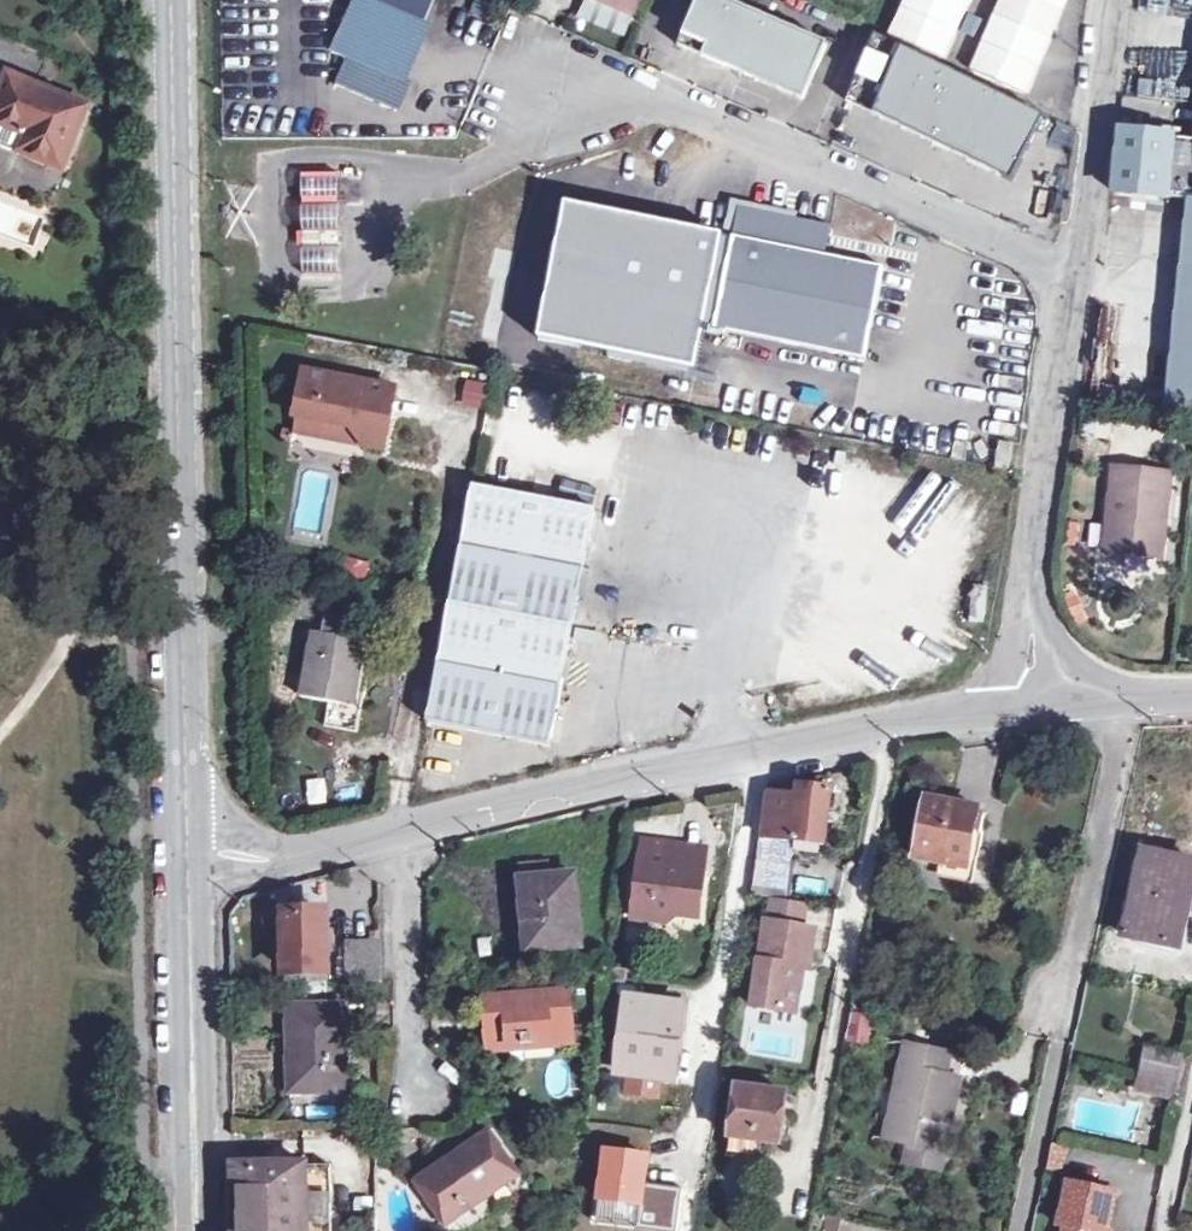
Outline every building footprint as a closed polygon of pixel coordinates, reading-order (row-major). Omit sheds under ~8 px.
[(429,31),(359,0),(333,62),(347,69),(335,96),(400,124),(414,95),(403,90),(429,31)] [(593,6),(634,23),(644,0),(596,0),(593,6)] [(948,57),(970,0),(901,0),(888,34),(948,57)] [(970,74),(1030,95),(1064,0),(996,0),(970,74)] [(832,54),(708,2),(684,58),(732,78),(739,61),(753,67),(747,84),(809,110),(832,54)] [(634,23),(593,6),(586,25),(627,43),(634,23)] [(1049,126),(881,48),(851,113),(1022,191),(1049,126)] [(739,61),(732,78),(747,84),(753,67),(739,61)] [(0,82),(0,125),(25,135),(18,150),(58,166),(75,124),(65,120),(71,104),(2,77),(0,82)] [(65,120),(75,124),(82,109),(71,104),(65,120)] [(0,125),(0,143),(18,150),(25,135),(0,125)] [(1176,148),(1175,140),(1127,133),(1119,205),(1191,212),(1191,150),(1176,148)] [(300,178),(301,206),(335,205),(335,177),(300,178)] [(714,327),(732,238),(569,204),(541,338),(704,372),(714,327)] [(301,225),(335,225),(335,205),(301,206),(301,225)] [(882,269),(822,256),(828,228),(738,210),(732,238),(714,327),(863,359),(882,269)] [(301,225),(301,252),(336,251),(335,225),(301,225)] [(336,251),(301,252),(302,276),(336,276),(336,251)] [(462,380),(460,406),(484,407),(486,382),(462,380)] [(312,384),(304,428),(360,439),(373,456),(394,460),(404,400),(312,384)] [(360,439),(304,428),(302,443),(373,456),(360,439)] [(998,440),(994,468),(1010,471),(1015,443),(998,440)] [(1121,478),(1115,527),(1124,528),(1119,565),(1170,570),(1179,484),(1121,478)] [(479,497),(439,734),(558,754),(600,520),(479,497)] [(1110,564),(1119,565),(1124,528),(1115,527),(1110,564)] [(347,555),(342,573),(363,579),(369,561),(347,555)] [(322,616),(320,628),(351,633),(353,621),(322,616)] [(387,747),(402,658),(317,644),(302,731),(387,747)] [(751,900),(770,902),(791,904),(799,842),(824,844),(833,787),(803,783),(801,794),(769,790),(765,812),(751,900)] [(916,858),(950,865),(978,870),(985,834),(974,831),(978,809),(926,801),(916,858)] [(677,870),(682,845),(646,839),(635,911),(675,918),(681,913),(699,915),(705,875),(677,870)] [(709,849),(682,845),(677,870),(705,875),(709,849)] [(1143,851),(1125,936),(1174,946),(1181,908),(1188,910),(1191,888),(1191,861),(1143,851)] [(975,885),(978,870),(950,865),(947,879),(975,885)] [(573,873),(519,878),(525,950),(579,946),(573,873)] [(770,902),(766,922),(805,927),(809,906),(791,904),(770,902)] [(671,922),(675,918),(635,911),(634,917),(671,922)] [(285,984),(328,983),(328,916),(284,916),(285,984)] [(803,969),(811,970),(817,929),(805,927),(766,922),(752,1008),(796,1015),(800,986),(803,969)] [(809,986),(811,970),(803,969),(800,986),(809,986)] [(569,991),(482,998),(487,1046),(550,1041),(551,1048),(574,1046),(569,991)] [(605,1032),(624,1035),(628,1003),(609,1001),(605,1032)] [(681,1009),(628,1003),(624,1035),(619,1073),(630,1074),(627,1095),(659,1100),(662,1079),(673,1080),(681,1009)] [(342,1010),(288,1010),(289,1094),(343,1094),(342,1010)] [(847,1014),(846,1042),(870,1043),(871,1015),(847,1014)] [(955,1049),(910,1039),(890,1131),(915,1137),(948,1145),(964,1073),(951,1070),(955,1049)] [(1146,1048),(1140,1074),(1165,1080),(1161,1097),(1174,1099),(1182,1055),(1146,1048)] [(549,1068),(549,1094),(575,1094),(575,1068),(549,1068)] [(1165,1080),(1140,1074),(1137,1092),(1161,1097),(1165,1080)] [(730,1139),(757,1144),(782,1148),(790,1099),(738,1091),(730,1139)] [(518,1170),(492,1130),(413,1182),(443,1225),(465,1212),(462,1207),(518,1170)] [(370,1134),(370,1165),(379,1166),(380,1134),(370,1134)] [(948,1145),(915,1137),(911,1157),(944,1165),(948,1145)] [(754,1162),(757,1144),(730,1139),(727,1158),(754,1162)] [(1048,1168),(1059,1171),(1064,1149),(1052,1146),(1048,1168)] [(332,1167),(300,1167),(300,1163),(234,1163),(234,1190),(234,1230),(332,1230),(332,1167)] [(379,1184),(379,1166),(370,1165),(370,1183),(379,1184)] [(1115,1193),(1067,1182),(1058,1221),(1064,1224),(1062,1230),(1106,1230),(1115,1193)]
